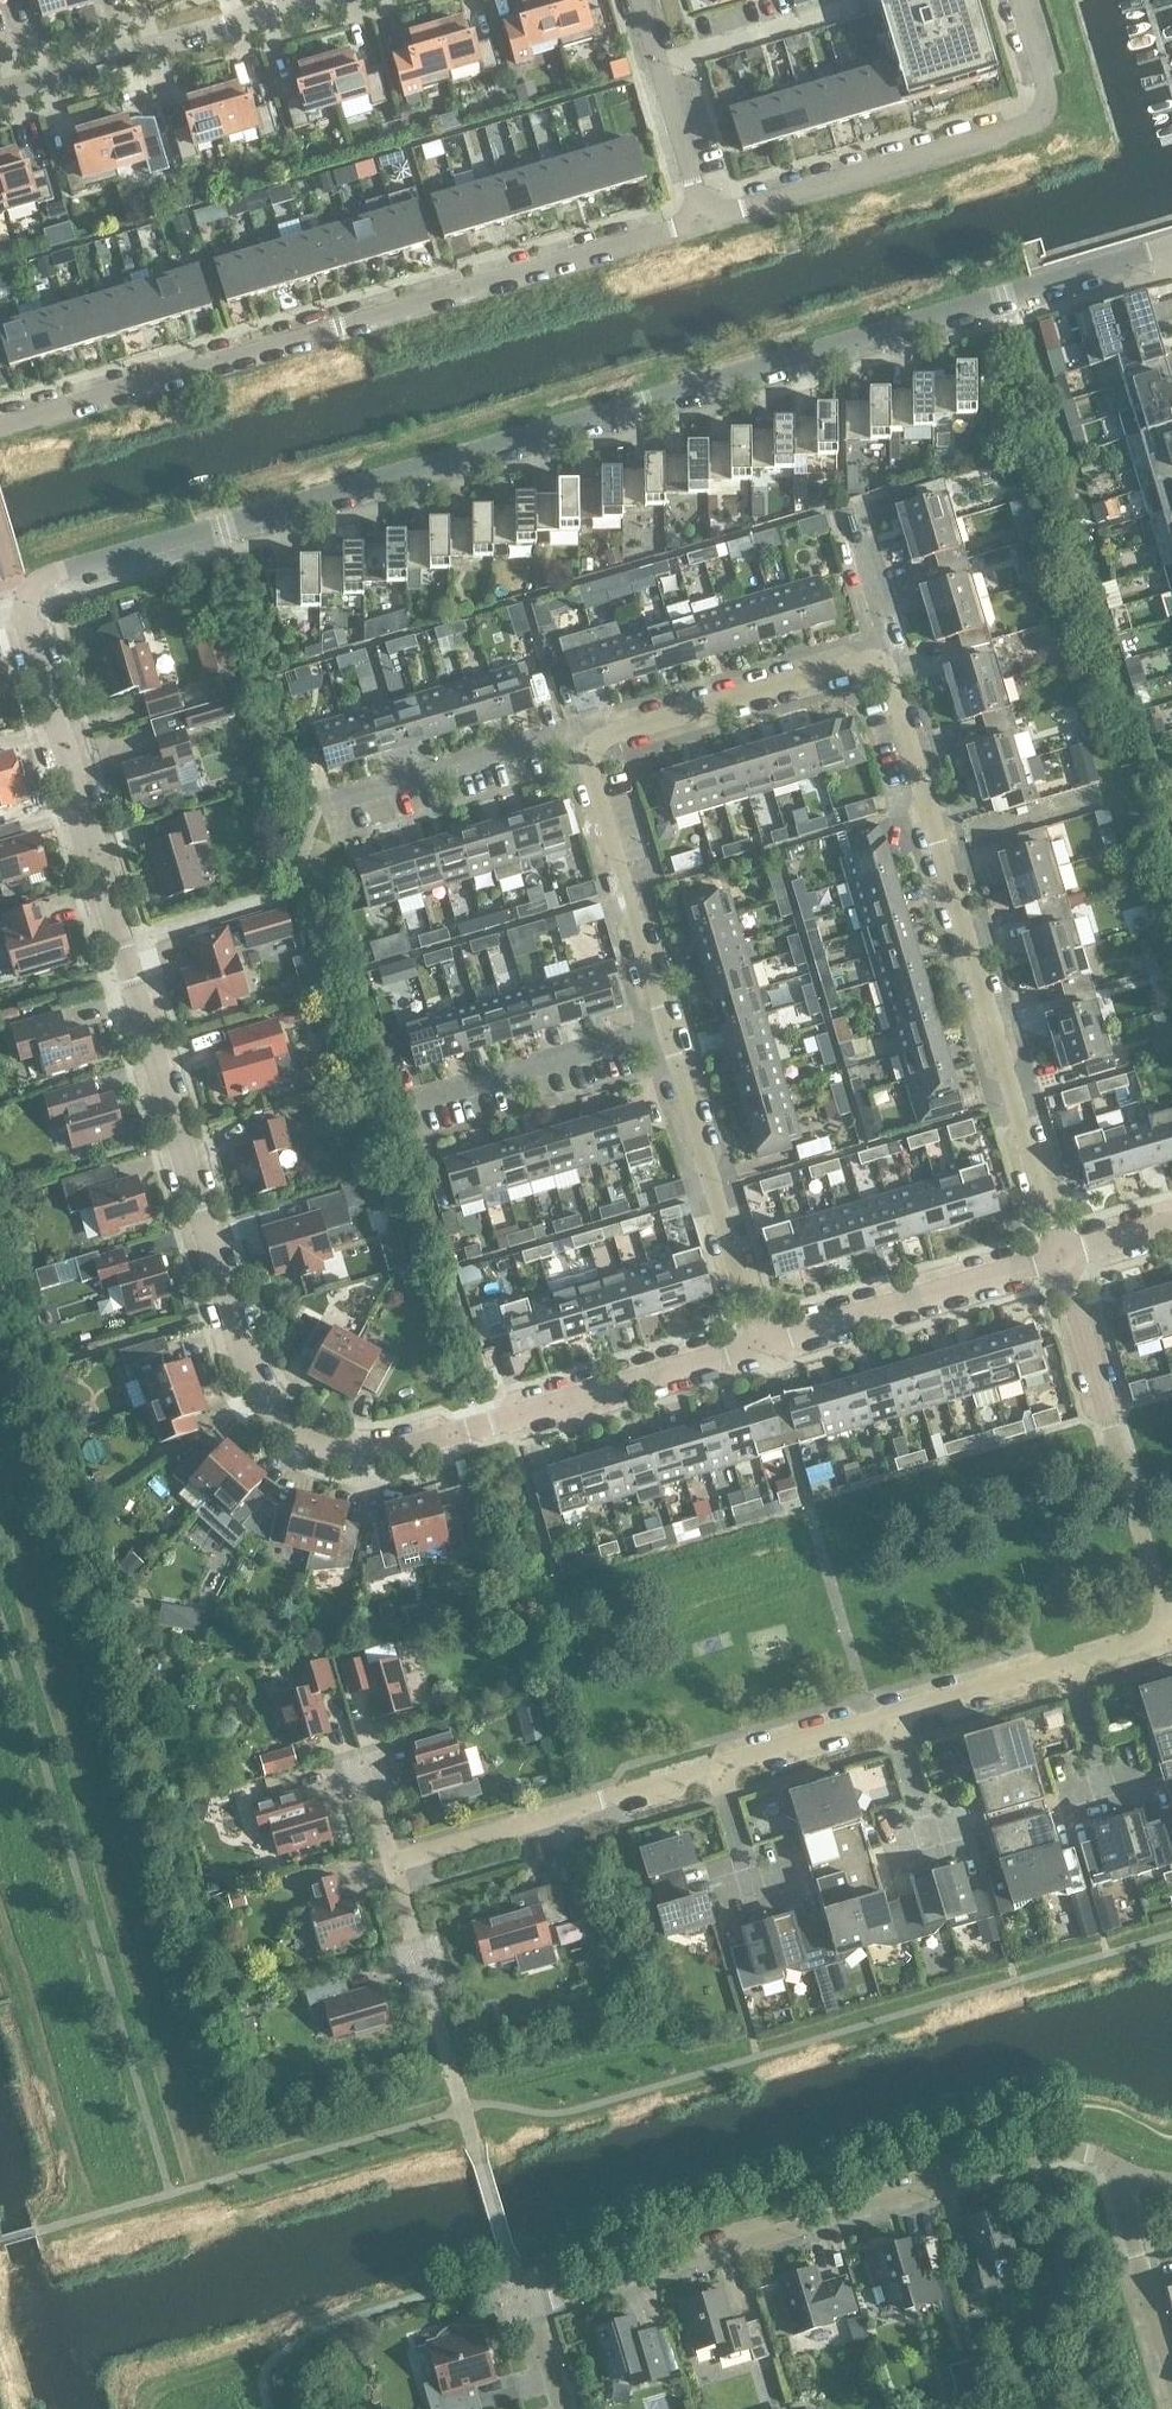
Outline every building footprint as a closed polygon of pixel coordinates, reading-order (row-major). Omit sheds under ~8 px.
[(68,12),(64,0),(30,0),(34,13),(40,11),(43,19),(68,12)] [(68,12),(93,4),(92,0),(64,0),(68,12)] [(504,24),(507,36),(516,65),(532,60),(528,49),(559,40),(548,0),(527,0),(521,2),(523,9),(516,11),(519,20),(504,24)] [(559,40),(560,40),(562,49),(593,40),(593,42),(609,37),(601,8),(586,12),(582,0),(548,0),(559,40)] [(895,62),(896,62),(908,103),(997,77),(975,0),(877,0),(895,62)] [(435,27),(451,82),(452,81),(449,72),(479,63),(482,74),(498,70),(490,41),(475,45),(469,25),(462,27),(460,20),(435,27)] [(407,52),(392,56),(396,68),(409,111),(425,107),(420,91),(451,82),(435,27),(410,35),(412,42),(405,44),(407,52)] [(324,60),(337,105),(368,96),(371,107),(387,102),(378,73),(363,78),(358,58),(351,60),(349,53),(324,60)] [(725,60),(727,68),(735,72),(743,70),(739,56),(725,60)] [(337,105),(324,60),(298,67),(301,75),(294,77),(300,97),(285,101),(293,130),(309,125),(306,114),(337,105)] [(625,61),(610,66),(615,80),(629,76),(625,61)] [(908,103),(896,62),(895,62),(884,66),(896,107),(908,103)] [(875,113),(896,107),(884,66),(863,72),(875,113)] [(863,72),(841,78),(853,120),(875,113),(863,72)] [(819,85),(831,126),(853,120),(841,78),(819,85)] [(521,108),(538,102),(533,83),(515,88),(521,108)] [(212,93),(226,138),(257,129),(260,140),(276,135),(267,106),(252,111),(246,91),(240,93),(237,85),(212,93)] [(819,85),(797,91),(809,132),(831,126),(819,85)] [(775,98),(787,139),(809,132),(797,91),(775,98)] [(226,138),(212,93),(187,100),(190,108),(183,110),(189,129),(174,134),(182,163),(198,158),(195,147),(226,138)] [(504,110),(516,106),(513,95),(500,99),(504,110)] [(585,98),(572,102),(578,121),(591,117),(585,98)] [(775,98),(753,104),(765,145),(787,139),(775,98)] [(753,104),(730,111),(742,152),(765,145),(753,104)] [(118,179),(116,170),(145,162),(149,173),(165,168),(156,139),(141,143),(135,123),(128,126),(126,118),(101,125),(117,180),(118,179)] [(87,191),(86,189),(117,180),(101,125),(76,133),(78,140),(72,142),(77,162),(62,167),(71,195),(87,191)] [(631,140),(608,147),(620,188),(643,181),(631,140)] [(586,153),(598,195),(620,188),(608,147),(586,153)] [(53,201),(45,172),(30,176),(24,156),(17,158),(15,151),(0,155),(0,192),(6,213),(37,204),(37,205),(53,201)] [(394,167),(408,163),(405,153),(391,157),(394,167)] [(586,153),(564,160),(576,201),(598,195),(586,153)] [(564,160),(542,166),(554,207),(576,201),(564,160)] [(372,161),(355,166),(359,180),(376,175),(372,161)] [(532,214),(554,207),(542,166),(520,173),(532,214)] [(334,173),(336,182),(349,178),(346,169),(334,173)] [(244,190),(259,186),(255,171),(239,175),(244,190)] [(334,173),(319,177),(325,195),(339,191),(336,182),(334,173)] [(520,173),(498,179),(511,220),(532,214),(520,173)] [(489,227),(511,220),(498,179),(477,186),(489,227)] [(183,189),(186,199),(195,196),(192,186),(183,189)] [(289,186),(266,192),(270,205),(293,198),(289,186)] [(477,186),(455,192),(467,233),(489,227),(477,186)] [(388,202),(403,252),(426,245),(414,206),(420,204),(415,189),(387,197),(388,202)] [(166,195),(171,212),(185,208),(180,191),(166,195)] [(244,199),(248,212),(270,205),(266,192),(244,199)] [(455,192),(432,199),(444,240),(467,233),(455,192)] [(248,212),(244,199),(232,202),(236,217),(248,213),(248,212)] [(388,202),(366,208),(369,217),(381,258),(403,252),(388,202)] [(194,214),(198,229),(212,224),(208,209),(194,214)] [(347,224),(359,265),(381,258),(369,217),(347,224)] [(187,218),(172,223),(175,235),(191,231),(187,218)] [(347,224),(325,230),(337,271),(359,265),(347,224)] [(53,232),(57,246),(76,241),(72,227),(53,232)] [(303,237),(315,278),(337,271),(325,230),(303,237)] [(303,237),(281,243),(293,284),(315,278),(303,237)] [(259,249),(272,291),(293,284),(281,243),(259,249)] [(76,261),(73,249),(59,253),(62,265),(76,261)] [(259,249),(238,256),(250,297),(272,291),(259,249)] [(238,256),(215,263),(227,304),(250,297),(238,256)] [(35,261),(39,274),(53,270),(50,257),(35,261)] [(126,273),(134,271),(131,260),(123,262),(126,273)] [(197,268),(174,275),(186,316),(209,309),(197,268)] [(0,272),(0,288),(10,285),(5,270),(0,272)] [(152,281),(164,322),(186,316),(174,275),(152,281)] [(152,281),(130,288),(142,329),(164,322),(152,281)] [(130,288),(108,294),(120,335),(142,329),(130,288)] [(98,342),(120,335),(108,294),(86,300),(98,342)] [(1109,334),(1152,321),(1144,295),(1088,311),(1095,338),(1109,334)] [(86,300),(64,307),(76,348),(98,342),(86,300)] [(42,313),(54,354),(76,348),(64,307),(42,313)] [(42,313),(20,320),(33,361),(54,354),(42,313)] [(10,368),(33,361),(20,320),(0,326),(0,335),(10,368)] [(1116,359),(1159,347),(1152,321),(1109,334),(1095,338),(1082,342),(1089,367),(1116,359)] [(1116,359),(1124,385),(1167,372),(1159,347),(1116,359)] [(932,378),(932,416),(975,415),(975,365),(955,366),(955,378),(932,378)] [(1167,372),(1124,385),(1131,410),(1171,398),(1171,389),(1167,372)] [(932,416),(932,378),(912,378),(912,391),(889,391),(889,429),(932,428),(932,416)] [(869,403),(845,404),(846,441),(889,441),(889,429),(889,391),(869,391),(869,403)] [(1139,435),(1139,436),(1171,426),(1171,398),(1131,410),(1118,414),(1125,439),(1139,435)] [(816,418),(793,419),(793,457),(836,456),(836,406),(816,406),(816,418)] [(793,469),(793,457),(793,419),(773,419),(773,431),(750,431),(750,469),(793,469)] [(1068,428),(1074,448),(1086,445),(1080,425),(1068,428)] [(1146,461),(1171,454),(1171,426),(1139,436),(1139,435),(1125,439),(1133,465),(1146,461)] [(750,482),(750,469),(750,431),(730,432),(730,444),(707,444),(707,482),(750,482)] [(687,457),(664,457),(664,495),(707,494),(707,482),(707,444),(687,444),(687,457)] [(932,447),(932,464),(952,464),(952,447),(932,447)] [(1140,491),(1154,487),(1171,481),(1171,454),(1146,461),(1133,465),(1140,491)] [(664,507),(664,495),(664,457),(644,457),(644,469),(621,470),(621,507),(664,507)] [(1015,457),(997,462),(1003,483),(1021,478),(1015,457)] [(858,467),(847,467),(847,488),(847,495),(864,495),(864,486),(858,486),(858,467)] [(621,520),(621,507),(621,470),(601,470),(601,482),(578,482),(578,520),(621,520)] [(902,525),(905,535),(955,520),(943,480),(914,488),(918,502),(897,508),(898,513),(897,513),(900,525),(902,525)] [(1154,487),(1140,491),(1148,516),(1161,512),(1171,509),(1171,481),(1154,487)] [(578,532),(578,520),(578,482),(558,482),(558,495),(535,495),(535,533),(578,532)] [(535,495),(515,495),(515,507),(492,508),(492,545),(535,545),(535,533),(535,495)] [(1010,505),(1013,518),(1031,513),(1028,500),(1010,505)] [(492,558),(492,545),(492,508),(472,508),(472,520),(448,520),(449,558),(492,558)] [(1148,516),(1155,542),(1169,538),(1171,537),(1171,509),(1161,512),(1148,516)] [(825,515),(797,523),(801,538),(829,530),(825,515)] [(449,570),(449,558),(448,520),(429,520),(429,533),(405,533),(406,571),(449,570)] [(938,569),(967,560),(955,520),(905,535),(908,545),(907,546),(910,558),(911,557),(913,562),(934,556),(938,569)] [(406,583),(406,571),(405,533),(385,533),(386,545),(362,546),(363,583),(406,583)] [(765,533),(750,537),(753,548),(768,544),(765,533)] [(679,549),(679,541),(673,535),(665,535),(665,549),(679,549)] [(735,541),(739,553),(753,548),(750,537),(735,541)] [(1169,538),(1155,542),(1163,567),(1171,565),(1171,537),(1169,538)] [(1032,556),(1028,542),(1013,547),(1017,561),(1032,556)] [(319,558),(320,596),(363,596),(363,583),(362,546),(342,546),(343,558),(319,558)] [(715,547),(701,552),(704,563),(719,559),(715,547)] [(609,566),(622,562),(618,549),(605,553),(609,566)] [(686,556),(690,567),(704,563),(701,552),(686,556)] [(276,572),(276,609),(320,608),(320,596),(319,558),(299,558),(300,571),(276,572)] [(592,570),(592,559),(581,559),(581,570),(592,570)] [(925,605),(928,615),(950,609),(979,601),(967,560),(938,569),(942,582),(920,588),(922,593),(921,593),(924,605),(925,605)] [(670,573),(666,562),(652,566),(655,577),(670,573)] [(1170,593),(1171,592),(1171,565),(1163,567),(1170,593)] [(655,577),(652,566),(637,570),(641,582),(655,577)] [(617,576),(602,580),(606,592),(620,588),(617,576)] [(817,579),(791,586),(804,629),(830,622),(827,612),(831,611),(827,599),(824,600),(817,579)] [(588,585),(591,596),(606,592),(602,580),(588,585)] [(791,586),(767,593),(779,637),(804,629),(791,586)] [(779,637),(767,593),(742,601),(755,644),(779,637)] [(544,597),(529,602),(537,630),(552,625),(544,597)] [(122,611),(134,608),(131,598),(119,601),(122,611)] [(693,615),(706,658),(730,651),(718,608),(715,599),(690,606),(693,615)] [(742,601),(718,608),(730,651),(755,644),(742,601)] [(935,637),(936,642),(958,636),(962,649),(990,641),(979,601),(950,609),(928,615),(931,626),(930,626),(934,638),(935,637)] [(507,609),(515,636),(530,632),(521,604),(507,609)] [(390,615),(396,633),(407,630),(407,627),(402,611),(390,615)] [(140,614),(118,622),(104,627),(102,628),(100,630),(99,631),(97,633),(97,635),(96,637),(96,640),(96,642),(99,652),(94,654),(107,699),(132,692),(133,698),(159,690),(146,644),(143,635),(146,634),(140,614)] [(706,658),(693,615),(668,622),(681,665),(706,658)] [(378,618),(364,622),(369,641),(383,637),(378,618)] [(466,633),(463,621),(448,626),(452,637),(466,633)] [(668,622),(644,630),(656,673),(681,665),(668,622)] [(644,630),(620,637),(616,625),(616,626),(632,680),(656,673),(644,630)] [(448,626),(434,630),(437,641),(452,637),(448,626)] [(591,633),(607,687),(632,680),(616,626),(591,633)] [(578,685),(581,695),(607,687),(591,633),(561,642),(568,664),(572,663),(575,673),(571,674),(575,686),(578,685)] [(417,647),(414,636),(399,640),(402,651),(417,647)] [(402,651),(399,640),(384,644),(388,656),(402,651)] [(949,685),(952,695),(993,683),(986,658),(995,655),(990,641),(962,649),(965,662),(944,668),(945,673),(944,674),(948,685),(949,685)] [(208,648),(214,666),(205,669),(207,676),(229,669),(222,644),(208,648)] [(322,655),(319,644),(303,649),(306,659),(322,655)] [(368,662),(364,650),(350,654),(353,666),(368,662)] [(338,670),(353,666),(350,654),(335,659),(338,670)] [(312,678),(309,667),(294,671),(297,682),(312,678)] [(515,667),(490,675),(502,718),(528,710),(525,701),(529,699),(525,688),(522,689),(515,667)] [(502,718),(490,675),(465,682),(478,725),(502,718)] [(981,716),(985,729),(1014,721),(1002,681),(993,683),(952,695),(955,706),(954,706),(957,718),(958,718),(960,722),(981,716)] [(465,682),(440,690),(453,732),(478,725),(465,682)] [(1069,686),(1056,690),(1060,706),(1074,702),(1069,686)] [(453,732),(440,690),(416,697),(428,740),(453,732)] [(144,700),(149,719),(182,710),(176,691),(144,700)] [(428,740),(416,697),(391,704),(404,747),(428,740)] [(184,712),(184,713),(190,731),(234,718),(228,699),(184,712)] [(404,747),(391,704),(367,711),(379,754),(404,747)] [(379,754),(367,711),(342,718),(355,761),(379,754)] [(355,761),(342,718),(316,726),(329,769),(355,761)] [(1160,719),(1144,724),(1148,737),(1157,734),(1164,732),(1160,719)] [(972,765),(975,776),(1017,763),(1009,738),(1018,735),(1014,721),(985,729),(989,742),(967,749),(969,753),(968,754),(971,766),(972,765)] [(836,728),(835,724),(809,732),(821,774),(847,767),(843,752),(860,746),(853,722),(836,728)] [(142,806),(149,809),(161,806),(164,799),(162,793),(179,788),(174,771),(178,765),(193,760),(185,732),(156,741),(161,756),(122,767),(132,802),(140,799),(142,806)] [(821,774),(809,732),(784,739),(797,782),(821,774)] [(1148,737),(1149,740),(1151,748),(1152,748),(1157,747),(1160,742),(1157,734),(1148,737)] [(760,746),(772,789),(797,782),(784,739),(760,746)] [(772,789),(760,746),(735,753),(748,796),(772,789)] [(9,806),(10,807),(11,807),(11,806),(14,804),(13,798),(24,795),(19,778),(24,777),(20,763),(15,764),(12,753),(0,757),(0,809),(9,806)] [(748,796),(735,753),(710,761),(723,803),(748,796)] [(994,799),(998,813),(1037,801),(1025,760),(1017,763),(975,776),(978,786),(977,786),(981,798),(982,798),(983,803),(994,799)] [(723,803),(710,761),(686,768),(698,811),(723,803)] [(248,766),(241,780),(242,786),(259,782),(254,764),(248,766)] [(686,768),(660,775),(661,779),(655,781),(662,805),(668,803),(673,818),(698,811),(686,768)] [(877,815),(872,800),(845,808),(849,823),(877,815)] [(568,802),(530,814),(543,856),(545,863),(569,856),(567,849),(569,849),(565,838),(578,834),(568,802)] [(174,838),(150,845),(166,899),(202,888),(190,846),(207,841),(198,813),(169,822),(174,838)] [(528,861),(543,856),(530,814),(506,821),(522,875),(531,872),(528,861)] [(824,818),(809,822),(813,833),(827,829),(824,818)] [(506,821),(481,828),(497,882),(522,875),(506,821)] [(795,826),(798,838),(813,833),(809,822),(795,826)] [(497,882),(481,828),(457,835),(469,878),(493,871),(497,882)] [(849,883),(892,870),(884,844),(880,846),(875,828),(851,835),(856,853),(841,857),(849,883)] [(1021,850),(999,856),(1001,861),(999,861),(1003,873),(1004,873),(1007,883),(1058,868),(1050,841),(1049,841),(1045,828),(1017,836),(1021,850)] [(770,834),(773,845),(788,841),(785,829),(770,834)] [(3,883),(6,882),(7,886),(12,888),(19,885),(21,882),(20,878),(46,870),(36,835),(0,846),(0,873),(3,883)] [(457,835),(432,842),(445,885),(469,878),(457,835)] [(1116,849),(1112,836),(1102,840),(1106,853),(1116,849)] [(750,840),(735,844),(739,855),(753,851),(750,840)] [(432,842),(407,850),(420,893),(445,885),(432,842)] [(721,848),(724,859),(739,855),(735,844),(721,848)] [(420,893),(407,850),(383,857),(395,900),(420,893)] [(698,851),(671,859),(675,874),(703,866),(698,851)] [(357,865),(370,908),(395,900),(383,857),(357,865)] [(1058,868),(1007,883),(1010,893),(1009,894),(1013,906),(1014,905),(1015,910),(1026,907),(1029,920),(1040,917),(1069,908),(1065,895),(1058,868)] [(892,870),(849,883),(856,908),(899,895),(892,870)] [(1129,890),(1140,887),(1136,874),(1130,876),(1127,883),(1129,890)] [(791,883),(795,898),(807,895),(802,880),(791,883)] [(593,882),(566,890),(570,905),(598,897),(593,882)] [(772,889),(776,904),(787,900),(783,885),(772,889)] [(684,904),(691,930),(734,917),(727,891),(711,896),(710,889),(686,896),(687,903),(684,904)] [(800,913),(811,910),(807,895),(795,898),(800,913)] [(899,895),(856,908),(863,932),(906,919),(899,895)] [(530,904),(534,916),(548,911),(545,900),(530,904)] [(792,915),(787,900),(776,904),(780,919),(792,915)] [(530,904),(516,909),(519,920),(534,916),(530,904)] [(600,905),(572,913),(577,928),(604,919),(600,905)] [(39,907),(7,916),(11,931),(4,933),(17,977),(31,973),(35,975),(48,972),(51,967),(69,962),(69,959),(71,955),(69,947),(64,945),(60,929),(46,933),(44,923),(45,923),(45,921),(43,922),(39,907)] [(1073,921),(1069,908),(1040,917),(1044,930),(1023,936),(1024,941),(1023,941),(1027,953),(1028,953),(1031,963),(1081,948),(1073,921)] [(239,923),(247,952),(294,938),(285,910),(239,923)] [(496,914),(481,919),(484,930),(499,926),(496,914)] [(691,930),(699,954),(742,941),(734,917),(691,930)] [(557,929),(554,918),(544,921),(547,932),(557,929)] [(470,934),(484,930),(481,919),(467,923),(470,934)] [(906,919),(863,932),(870,957),(913,944),(906,919)] [(544,921),(530,925),(533,937),(547,932),(544,921)] [(516,929),(519,941),(533,937),(530,925),(516,929)] [(447,929),(432,933),(435,945),(450,940),(447,929)] [(817,930),(806,933),(810,948),(821,944),(817,930)] [(201,968),(199,969),(183,973),(194,1010),(206,1006),(208,1013),(235,1005),(233,998),(246,995),(235,958),(234,959),(226,931),(191,941),(196,959),(198,959),(201,968)] [(421,949),(435,945),(432,933),(418,937),(421,949)] [(496,935),(483,939),(486,950),(500,946),(496,935)] [(786,939),(791,953),(802,950),(798,935),(786,939)] [(469,943),(472,954),(486,950),(483,939),(469,943)] [(749,966),(742,941),(699,954),(706,979),(749,966)] [(814,962),(826,959),(821,944),(810,948),(814,962)] [(913,944),(870,957),(878,981),(921,969),(913,944)] [(375,950),(379,961),(394,957),(390,945),(375,950)] [(1089,975),(1081,948),(1031,963),(1034,974),(1033,974),(1036,986),(1037,985),(1039,990),(1060,984),(1064,997),(1093,989),(1089,975)] [(453,960),(450,949),(436,953),(440,964),(453,960)] [(802,950),(791,953),(795,968),(806,964),(802,950)] [(440,964),(436,953),(423,957),(426,968),(440,964)] [(418,975),(413,960),(381,969),(379,970),(383,985),(418,975)] [(583,1018),(609,1011),(624,1006),(611,963),(571,975),(583,1018)] [(749,966),(706,979),(713,1003),(756,991),(749,966)] [(878,981),(885,1006),(928,993),(921,969),(878,981)] [(571,975),(546,983),(559,1026),(583,1018),(571,975)] [(820,983),(824,997),(836,994),(832,979),(820,983)] [(545,986),(524,992),(535,1032),(559,1026),(546,983),(544,983),(545,986)] [(801,988),(805,1003),(817,999),(812,985),(801,988)] [(1054,1043),(1096,1031),(1105,1029),(1097,1003),(1093,989),(1064,997),(1068,1010),(1046,1016),(1048,1021),(1047,1021),(1050,1033),(1051,1033),(1054,1043)] [(756,991),(713,1003),(720,1028),(763,1015),(756,991)] [(512,1039),(535,1032),(524,992),(500,999),(512,1039)] [(885,1006),(892,1031),(935,1018),(928,993),(885,1006)] [(836,994),(824,997),(829,1012),(840,1008),(836,994)] [(500,999),(477,1006),(489,1046),(512,1039),(500,999)] [(817,999),(805,1003),(810,1017),(821,1014),(817,999)] [(466,1053),(489,1046),(477,1006),(454,1013),(466,1053)] [(280,1015),(284,1028),(304,1023),(301,1010),(280,1015)] [(65,1031),(59,1013),(11,1027),(21,1061),(41,1055),(47,1075),(95,1061),(91,1046),(94,1045),(97,1040),(94,1030),(89,1028),(69,1034),(65,1031)] [(431,1016),(430,1017),(442,1060),(466,1053),(454,1013),(432,1019),(431,1016)] [(1165,1014),(1152,1018),(1158,1035),(1170,1031),(1165,1014)] [(763,1015),(720,1028),(728,1053),(771,1040),(763,1015)] [(442,1060),(430,1017),(404,1024),(417,1067),(442,1060)] [(899,1055),(942,1042),(935,1018),(892,1031),(899,1055)] [(229,1037),(234,1052),(218,1057),(222,1072),(218,1076),(222,1090),(228,1091),(229,1097),(241,1094),(242,1096),(248,1095),(247,1092),(278,1083),(277,1081),(276,1077),(271,1059),(286,1054),(286,1053),(285,1049),(276,1021),(229,1035),(229,1037)] [(839,1046),(850,1043),(846,1028),(835,1032),(839,1046)] [(1084,1064),(1088,1077),(1116,1069),(1112,1054),(1104,1057),(1096,1031),(1054,1043),(1057,1054),(1056,1054),(1060,1066),(1061,1066),(1062,1070),(1084,1064)] [(815,1038),(820,1052),(831,1049),(827,1034),(815,1038)] [(771,1040),(728,1053),(735,1077),(778,1065),(771,1040)] [(899,1055),(907,1080),(950,1067),(942,1042),(899,1055)] [(839,1046),(843,1061),(855,1057),(850,1043),(839,1046)] [(831,1049),(820,1052),(824,1067),(835,1063),(831,1049)] [(778,1065),(735,1077),(742,1102),(785,1089),(778,1065)] [(954,1094),(957,1093),(950,1067),(907,1080),(919,1123),(959,1112),(954,1094)] [(1125,1075),(1110,1080),(1114,1091),(1129,1087),(1125,1075)] [(861,1078),(849,1081),(854,1096),(865,1093),(861,1078)] [(1110,1080),(1095,1084),(1099,1095),(1114,1091),(1110,1080)] [(834,1102),(846,1098),(841,1083),(830,1087),(834,1102)] [(43,1096),(49,1114),(62,1110),(73,1149),(124,1134),(112,1094),(80,1103),(75,1087),(43,1096)] [(1086,1087),(1060,1095),(1064,1109),(1090,1102),(1086,1087)] [(742,1102),(749,1126),(792,1114),(785,1089),(742,1102)] [(854,1096),(858,1111),(870,1108),(865,1093),(854,1096)] [(850,1113),(846,1098),(834,1102),(839,1117),(850,1113)] [(624,1157),(625,1157),(629,1170),(654,1163),(644,1128),(647,1127),(644,1115),(640,1116),(637,1106),(611,1114),(624,1157)] [(1148,1118),(1162,1164),(1171,1161),(1171,1111),(1148,1118)] [(611,1114),(587,1121),(599,1164),(624,1157),(611,1114)] [(749,1126),(757,1152),(761,1151),(762,1157),(786,1150),(785,1144),(800,1140),(792,1114),(749,1126)] [(1124,1125),(1138,1174),(1157,1167),(1156,1165),(1162,1164),(1148,1118),(1124,1125)] [(249,1197),(256,1195),(284,1187),(274,1153),(290,1148),(282,1120),(253,1129),(257,1145),(236,1151),(249,1197)] [(564,1128),(575,1168),(597,1162),(598,1165),(599,1164),(587,1121),(564,1128)] [(972,1121),(946,1128),(950,1143),(976,1135),(972,1121)] [(1124,1125),(1099,1132),(1113,1178),(1118,1177),(1118,1178),(1138,1174),(1124,1125)] [(564,1128),(540,1135),(552,1175),(575,1168),(564,1128)] [(921,1135),(925,1147),(940,1142),(936,1131),(921,1135)] [(1099,1132),(1073,1140),(1076,1149),(1087,1186),(1113,1178),(1099,1132)] [(540,1135),(517,1142),(529,1182),(552,1175),(540,1135)] [(921,1135),(906,1140),(910,1151),(925,1147),(921,1135)] [(494,1148),(506,1189),(529,1182),(517,1142),(494,1148)] [(872,1150),(875,1161),(891,1157),(887,1146),(872,1150)] [(494,1148),(471,1155),(483,1198),(485,1198),(484,1195),(506,1189),(494,1148)] [(872,1150),(857,1154),(860,1166),(875,1161),(872,1150)] [(458,1206),(483,1198),(471,1155),(445,1163),(458,1206)] [(823,1165),(826,1176),(841,1171),(838,1160),(823,1165)] [(823,1165),(808,1169),(811,1180),(826,1176),(823,1165)] [(296,1196),(329,1191),(326,1166),(292,1171),(296,1196)] [(986,1166),(959,1174),(973,1219),(999,1212),(988,1175),(986,1166)] [(137,1178),(117,1184),(99,1189),(94,1171),(60,1181),(70,1215),(93,1208),(102,1237),(119,1232),(118,1229),(149,1219),(137,1178)] [(959,1174),(935,1181),(949,1230),(968,1222),(967,1221),(973,1219),(959,1174)] [(774,1179),(777,1190),(792,1186),(789,1175),(774,1179)] [(774,1179),(759,1183),(762,1195),(777,1190),(774,1179)] [(681,1181),(654,1189),(658,1204),(686,1196),(681,1181)] [(910,1188),(924,1234),(929,1232),(929,1234),(949,1230),(935,1181),(910,1188)] [(910,1188),(886,1195),(899,1241),(924,1234),(910,1188)] [(330,1257),(323,1233),(352,1224),(342,1191),(306,1202),(310,1217),(264,1231),(276,1273),(288,1270),(291,1280),(322,1271),(319,1261),(330,1257)] [(861,1203),(874,1248),(899,1241),(886,1195),(861,1203)] [(626,1201),(612,1206),(616,1217),(630,1213),(626,1201)] [(861,1203),(836,1210),(850,1255),(874,1248),(861,1203)] [(598,1210),(602,1221),(616,1217),(612,1206),(598,1210)] [(682,1218),(678,1207),(659,1213),(663,1224),(682,1218)] [(812,1217),(826,1266),(845,1259),(844,1257),(850,1255),(836,1210),(812,1217)] [(582,1227),(579,1215),(565,1219),(569,1231),(582,1227)] [(653,1227),(650,1215),(635,1220),(638,1231),(653,1227)] [(812,1217),(787,1224),(801,1270),(806,1268),(806,1270),(826,1266),(812,1217)] [(569,1231),(565,1219),(552,1223),(555,1235),(569,1231)] [(635,1220),(620,1224),(623,1236),(638,1231),(635,1220)] [(801,1270),(787,1224),(761,1232),(763,1241),(764,1241),(775,1278),(801,1270)] [(536,1240),(532,1229),(519,1233),(522,1245),(536,1240)] [(604,1241),(601,1230),(586,1234),(589,1246),(604,1241)] [(522,1245),(519,1233),(505,1237),(508,1249),(522,1245)] [(589,1246),(586,1234),(570,1239),(574,1250),(589,1246)] [(395,1241),(379,1247),(386,1265),(402,1260),(395,1241)] [(555,1256),(551,1244),(536,1249),(540,1260),(555,1256)] [(482,1256),(478,1245),(463,1250),(467,1261),(482,1256)] [(540,1260),(536,1249),(521,1253),(525,1265),(540,1260)] [(702,1259),(699,1250),(673,1258),(686,1304),(712,1296),(701,1259),(702,1259)] [(127,1314),(172,1301),(173,1301),(160,1258),(127,1268),(122,1251),(94,1260),(92,1255),(75,1260),(82,1283),(99,1278),(102,1289),(119,1284),(127,1314)] [(686,1304),(673,1258),(648,1265),(662,1314),(681,1307),(681,1305),(686,1304)] [(662,1314),(648,1265),(624,1272),(637,1318),(642,1316),(643,1318),(662,1314)] [(40,1291),(60,1285),(54,1266),(35,1272),(40,1291)] [(410,1278),(407,1267),(399,1269),(401,1280),(410,1278)] [(637,1318),(624,1272),(599,1280),(613,1325),(637,1318)] [(613,1325),(599,1280),(574,1287),(588,1333),(613,1325)] [(1171,1336),(1171,1289),(1170,1284),(1152,1291),(1152,1293),(1147,1294),(1160,1340),(1171,1336)] [(588,1333),(574,1287),(550,1294),(564,1343),(583,1336),(583,1334),(588,1333)] [(564,1343),(550,1294),(525,1301),(539,1347),(544,1346),(544,1347),(564,1343)] [(1160,1340),(1147,1294),(1121,1302),(1132,1338),(1131,1339),(1134,1348),(1160,1340)] [(539,1347),(525,1301),(499,1309),(497,1301),(480,1306),(490,1340),(507,1335),(513,1355),(539,1347)] [(317,1357),(315,1362),(308,1373),(307,1374),(331,1387),(356,1341),(319,1321),(304,1350),(317,1357)] [(314,1330),(307,1326),(302,1324),(291,1344),(303,1350),(314,1330)] [(1007,1335),(1020,1381),(1047,1373),(1044,1364),(1033,1328),(1007,1335)] [(1001,1335),(981,1339),(996,1388),(1020,1381),(1007,1335),(1002,1337),(1001,1335)] [(963,1348),(958,1350),(971,1395),(996,1388),(981,1339),(963,1347),(963,1348)] [(197,1387),(187,1361),(186,1362),(169,1368),(164,1354),(169,1352),(164,1340),(121,1355),(131,1383),(139,1380),(147,1405),(197,1387)] [(331,1387),(350,1397),(355,1401),(356,1399),(364,1383),(378,1390),(393,1362),(356,1341),(331,1387)] [(971,1395),(958,1350),(933,1357),(945,1397),(947,1403),(964,1397),(971,1395)] [(933,1357),(908,1364),(918,1397),(922,1410),(947,1403),(945,1397),(933,1357)] [(908,1364),(884,1372),(891,1397),(897,1417),(922,1410),(918,1397),(908,1364)] [(891,1397),(884,1372),(859,1379),(865,1397),(873,1424),(897,1417),(891,1397)] [(1149,1397),(1149,1398),(1171,1391),(1171,1380),(1171,1375),(1145,1383),(1149,1397)] [(859,1379),(835,1386),(838,1397),(848,1432),(873,1424),(865,1397),(859,1379)] [(1133,1402),(1149,1397),(1145,1383),(1144,1381),(1128,1386),(1133,1402)] [(835,1386),(812,1393),(811,1390),(809,1391),(811,1397),(824,1439),(848,1432),(838,1397),(835,1386)] [(204,1413),(206,1413),(197,1387),(147,1405),(161,1444),(192,1433),(187,1419),(204,1413)] [(811,1397),(809,1391),(783,1395),(784,1399),(777,1401),(790,1446),(797,1444),(798,1447),(824,1439),(811,1397)] [(769,1399),(745,1410),(758,1458),(784,1451),(783,1448),(790,1446),(777,1401),(770,1403),(769,1399)] [(1035,1431),(1061,1423),(1057,1409),(1031,1416),(1035,1431)] [(744,1413),(721,1420),(734,1465),(758,1458),(745,1410),(743,1410),(744,1413)] [(734,1465),(721,1420),(696,1427),(709,1473),(734,1465)] [(1022,1422),(1007,1427),(1011,1438),(1026,1434),(1022,1422)] [(696,1427),(671,1434),(685,1480),(709,1473),(696,1427)] [(1011,1438),(1007,1427),(992,1431),(996,1443),(1011,1438)] [(685,1480),(671,1434),(647,1441),(660,1487),(685,1480)] [(973,1437),(958,1441),(961,1453),(977,1448),(973,1437)] [(660,1487),(647,1441),(622,1449),(635,1494),(636,1494),(639,1504),(662,1497),(660,1487)] [(961,1453),(958,1441),(943,1446),(946,1457),(961,1453)] [(191,1481),(210,1498),(210,1499),(245,1460),(225,1442),(224,1443),(212,1457),(200,1447),(173,1477),(185,1488),(191,1481)] [(635,1494),(622,1449),(617,1450),(616,1449),(596,1453),(611,1502),(635,1494)] [(924,1451),(909,1456),(912,1467),(927,1463),(924,1451)] [(578,1462),(573,1463),(586,1509),(611,1502),(596,1453),(578,1460),(578,1462)] [(894,1460),(897,1472),(912,1467),(909,1456),(894,1460)] [(265,1478),(245,1460),(210,1499),(210,1498),(196,1513),(234,1548),(248,1532),(241,1527),(263,1503),(252,1493),(264,1479),(264,1480),(265,1478)] [(560,1516),(586,1509),(573,1463),(547,1471),(553,1490),(536,1495),(546,1529),(563,1524),(560,1516)] [(875,1466),(860,1470),(863,1482),(878,1477),(875,1466)] [(863,1482),(860,1470),(845,1475),(848,1486),(863,1482)] [(813,1496),(831,1491),(828,1480),(809,1485),(813,1496)] [(104,1481),(89,1489),(87,1491),(93,1501),(94,1504),(94,1503),(111,1494),(104,1481)] [(799,1501),(795,1489),(777,1495),(780,1506),(799,1501)] [(410,1501),(423,1551),(448,1545),(450,1553),(466,1549),(456,1510),(441,1514),(437,1496),(437,1495),(437,1494),(410,1501)] [(292,1514),(277,1511),(269,1542),(310,1552),(322,1501),(296,1495),(295,1496),(296,1496),(292,1514)] [(760,1499),(745,1504),(749,1515),(764,1511),(760,1499)] [(349,1568),(351,1562),(359,1531),(344,1527),(348,1509),(349,1509),(349,1507),(322,1501),(310,1552),(305,1570),(313,1572),(349,1568)] [(389,1527),(375,1530),(374,1530),(384,1570),(400,1566),(398,1558),(423,1551),(410,1501),(384,1507),(384,1509),(385,1509),(389,1527)] [(730,1508),(734,1520),(749,1515),(745,1504),(730,1508)] [(711,1514),(696,1518),(699,1530),(714,1525),(711,1514)] [(699,1530),(696,1518),(681,1523),(684,1534),(699,1530)] [(662,1528),(647,1533),(650,1544),(665,1540),(662,1528)] [(650,1544),(647,1533),(632,1537),(635,1549),(650,1544)] [(601,1559),(620,1553),(616,1542),(598,1547),(601,1559)] [(129,1552),(117,1566),(131,1579),(144,1565),(129,1552)] [(511,1623),(507,1607),(489,1612),(494,1628),(511,1623)] [(184,1630),(207,1632),(213,1615),(187,1612),(184,1630)] [(321,1648),(336,1648),(337,1627),(321,1627),(321,1648)] [(365,1659),(341,1666),(350,1694),(366,1690),(375,1719),(412,1708),(397,1659),(368,1668),(365,1659)] [(325,1661),(296,1669),(301,1686),(297,1692),(277,1698),(281,1709),(277,1713),(280,1725),(286,1727),(291,1744),(302,1741),(305,1744),(311,1743),(316,1740),(317,1736),(328,1733),(317,1694),(333,1689),(325,1661)] [(1168,1684),(1140,1692),(1142,1701),(1135,1714),(1148,1721),(1161,1765),(1162,1765),(1166,1779),(1165,1779),(1165,1780),(1171,1778),(1171,1699),(1168,1684)] [(535,1700),(534,1700),(515,1705),(523,1738),(543,1733),(535,1700)] [(993,1736),(1019,1823),(1047,1814),(1046,1814),(1042,1800),(1043,1800),(1030,1756),(1037,1743),(1024,1735),(1021,1727),(993,1736)] [(421,1760),(413,1763),(412,1763),(422,1797),(438,1792),(442,1807),(462,1801),(458,1787),(472,1782),(462,1748),(457,1750),(452,1734),(416,1744),(421,1760)] [(990,1830),(990,1831),(1019,1823),(993,1736),(965,1744),(967,1752),(960,1766),(973,1773),(986,1817),(987,1817),(991,1830),(990,1830)] [(260,1756),(266,1776),(297,1767),(291,1747),(260,1756)] [(844,1874),(872,1866),(872,1865),(871,1865),(867,1852),(868,1852),(855,1808),(862,1794),(849,1787),(846,1779),(818,1787),(844,1874)] [(844,1874),(818,1787),(790,1795),(792,1803),(785,1817),(798,1824),(811,1868),(812,1868),(816,1882),(815,1882),(816,1883),(844,1874)] [(215,1791),(222,1839),(242,1836),(235,1789),(215,1791)] [(300,1808),(296,1793),(296,1792),(253,1805),(261,1834),(272,1831),(279,1854),(330,1839),(319,1802),(300,1808)] [(207,1808),(188,1802),(185,1813),(183,1816),(186,1817),(203,1822),(207,1808)] [(1116,1820),(1116,1822),(1117,1821),(1131,1867),(1130,1867),(1130,1869),(1135,1867),(1151,1872),(1171,1865),(1171,1855),(1163,1825),(1146,1830),(1141,1813),(1116,1820)] [(1047,1814),(1019,1823),(1040,1895),(1045,1894),(1065,1897),(1085,1891),(1073,1851),(1059,1856),(1047,1814)] [(1132,1877),(1130,1869),(1130,1867),(1131,1867),(1117,1821),(1116,1822),(1093,1828),(1098,1844),(1080,1849),(1092,1889),(1098,1887),(1132,1877)] [(1163,1825),(1171,1855),(1171,1822),(1163,1825)] [(1019,1823),(990,1831),(1003,1872),(988,1876),(1000,1916),(1019,1910),(1035,1897),(1040,1895),(1019,1823)] [(654,1895),(683,1886),(678,1869),(694,1864),(687,1839),(669,1845),(661,1837),(648,1851),(641,1853),(648,1878),(649,1877),(654,1895)] [(910,1942),(898,1903),(884,1907),(872,1866),(844,1874),(865,1947),(870,1945),(891,1948),(910,1942)] [(959,1868),(936,1875),(935,1875),(949,1922),(951,1930),(993,1918),(981,1878),(964,1884),(959,1868)] [(1167,1892),(1171,1891),(1171,1872),(1162,1875),(1167,1892)] [(898,1903),(910,1942),(933,1935),(944,1923),(949,1922),(935,1875),(936,1875),(935,1873),(911,1881),(916,1898),(898,1903)] [(844,1874),(816,1883),(828,1924),(814,1928),(825,1967),(844,1962),(860,1948),(865,1947),(844,1874)] [(351,1893),(349,1893),(342,1896),(336,1876),(306,1885),(312,1904),(307,1906),(321,1954),(341,1948),(340,1944),(364,1937),(351,1893)] [(534,1891),(538,1907),(502,1917),(502,1915),(475,1923),(480,1940),(477,1941),(484,1966),(500,1961),(501,1966),(516,1962),(520,1975),(557,1964),(545,1927),(567,1920),(556,1884),(534,1891)] [(659,1912),(666,1937),(672,1935),(691,1940),(693,1929),(712,1924),(704,1899),(689,1904),(683,1886),(654,1895),(660,1912),(659,1912)] [(1102,1899),(1098,1887),(1092,1889),(1104,1933),(1120,1928),(1119,1926),(1111,1897),(1102,1899)] [(242,1891),(227,1895),(231,1911),(246,1906),(242,1891)] [(581,1914),(578,1902),(568,1904),(571,1917),(581,1914)] [(781,1970),(780,1970),(781,1972),(786,1970),(801,1974),(825,1967),(814,1928),(796,1933),(791,1916),(766,1923),(767,1924),(768,1924),(781,1970)] [(748,1947),(730,1952),(742,1992),(761,1986),(758,1977),(780,1970),(781,1970),(768,1924),(767,1924),(743,1931),(748,1947)] [(341,1997),(336,1981),(304,1991),(313,2019),(327,2015),(334,2038),(354,2032),(355,2037),(390,2026),(378,1986),(341,1997)] [(849,1983),(831,1988),(833,1994),(850,1989),(849,1983)] [(311,2074),(297,2076),(299,2092),(313,2088),(311,2074)] [(1015,2257),(1001,2208),(965,2219),(977,2261),(961,2266),(969,2294),(998,2286),(993,2269),(997,2262),(1015,2257)] [(908,2241),(896,2244),(865,2253),(876,2288),(871,2290),(876,2306),(880,2305),(882,2308),(902,2302),(905,2311),(939,2301),(923,2246),(910,2250),(908,2241)] [(845,2278),(830,2283),(830,2285),(821,2288),(815,2268),(776,2279),(793,2336),(832,2324),(830,2319),(855,2312),(845,2278)] [(695,2351),(699,2350),(713,2346),(717,2359),(750,2350),(753,2362),(768,2357),(758,2321),(743,2325),(742,2320),(731,2324),(725,2302),(721,2291),(680,2303),(695,2351)] [(616,2322),(615,2318),(600,2322),(602,2326),(595,2328),(604,2357),(600,2358),(604,2373),(608,2372),(611,2381),(631,2375),(635,2386),(667,2376),(653,2331),(637,2335),(632,2317),(616,2322)] [(866,2338),(860,2318),(847,2321),(853,2342),(866,2338)] [(442,2394),(428,2398),(431,2408),(471,2408),(465,2389),(494,2380),(479,2329),(469,2332),(467,2331),(464,2330),(461,2329),(458,2329),(456,2329),(453,2330),(450,2330),(448,2331),(445,2333),(443,2335),(441,2337),(439,2339),(437,2341),(428,2344),(442,2394)] [(958,2399),(982,2392),(973,2359),(949,2367),(958,2399)]
